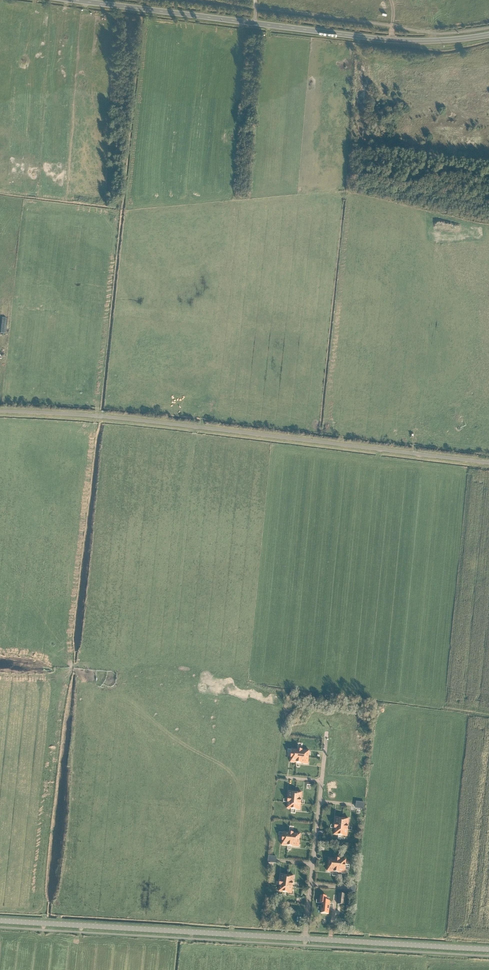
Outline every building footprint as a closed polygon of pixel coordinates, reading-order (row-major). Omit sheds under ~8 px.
[(292,894),(292,887),(286,886),(279,885),(279,893),(292,894)] [(321,896),(320,903),(322,904),(321,914),(328,914),(330,901),(326,901),(327,897),(321,896)]
